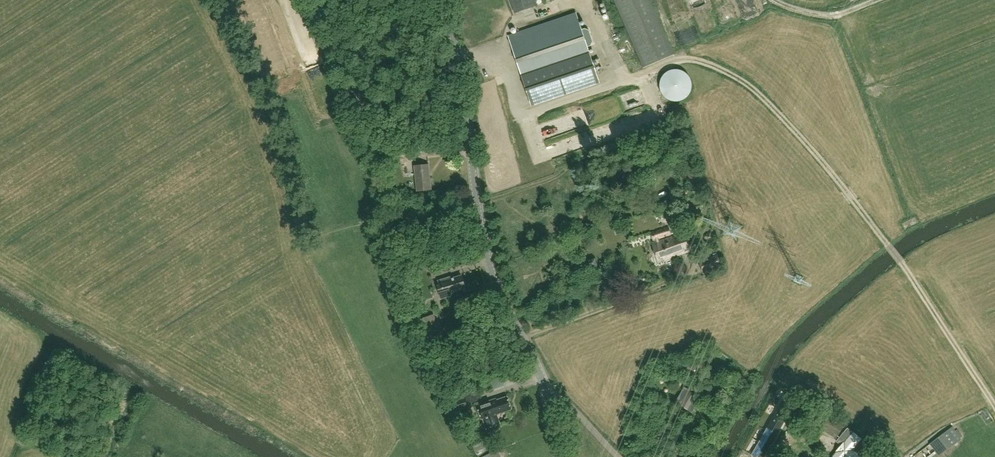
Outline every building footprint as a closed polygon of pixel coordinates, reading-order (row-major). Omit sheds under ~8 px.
[(534,0),(511,0),(515,13),(536,5),(534,0)] [(650,0),(615,0),(644,68),(673,55),(650,0)] [(713,30),(704,11),(695,14),(703,34),(713,30)] [(576,13),(508,36),(520,70),(532,106),(600,83),(588,47),(591,46),(593,42),(589,30),(585,28),(582,29),(576,13)] [(673,69),(671,70),(670,70),(669,71),(667,71),(666,73),(664,74),(663,76),(662,76),(662,77),(661,79),(661,80),(660,81),(660,82),(660,83),(660,84),(660,86),(660,87),(660,88),(660,89),(661,91),(662,93),(663,94),(663,95),(664,96),(665,97),(666,98),(667,99),(669,100),(670,100),(671,100),(673,101),(674,101),(675,101),(677,101),(678,101),(679,101),(681,100),(682,100),(683,100),(685,98),(686,97),(688,96),(689,95),(690,93),(690,92),(691,91),(691,90),(692,88),(692,87),(692,86),(692,85),(692,84),(692,83),(692,82),(691,81),(691,80),(691,79),(690,78),(690,77),(689,76),(687,74),(687,73),(686,72),(685,72),(684,71),(682,70),(681,70),(680,69),(678,69),(675,69),(674,69),(673,69)] [(400,89),(399,77),(388,77),(389,89),(400,89)] [(399,145),(400,156),(412,155),(410,144),(399,145)] [(548,170),(560,164),(557,159),(546,165),(548,170)] [(429,164),(428,164),(414,165),(417,192),(432,190),(429,164)] [(614,184),(623,180),(618,170),(609,175),(613,183),(607,185),(609,189),(615,186),(614,184)] [(652,243),(658,262),(690,252),(684,233),(660,241),(659,238),(670,235),(668,228),(652,233),(653,239),(655,239),(656,242),(652,243)] [(721,266),(717,255),(701,260),(705,271),(721,266)] [(595,258),(588,260),(591,267),(597,264),(595,258)] [(466,288),(462,275),(453,278),(453,276),(438,281),(439,285),(437,285),(441,299),(452,296),(451,293),(466,288)] [(434,314),(415,321),(426,350),(427,355),(438,351),(436,346),(444,343),(434,314)] [(682,370),(689,375),(695,365),(684,359),(679,368),(682,370)] [(492,391),(504,387),(500,375),(489,379),(492,391)] [(688,390),(686,394),(680,404),(689,410),(695,398),(697,395),(688,390)] [(469,408),(466,400),(464,396),(451,401),(456,413),(469,408)] [(511,409),(507,396),(496,400),(496,398),(477,405),(482,418),(483,418),(487,428),(500,424),(497,414),(511,409)] [(752,456),(766,456),(790,408),(779,402),(752,456)] [(836,438),(845,423),(819,408),(810,423),(836,438)] [(860,441),(862,439),(854,432),(853,432),(847,427),(836,441),(841,445),(836,450),(836,451),(831,456),(861,456),(865,453),(864,445),(860,441)] [(946,449),(960,440),(951,428),(938,437),(946,449)] [(477,456),(478,456),(487,453),(483,444),(473,448),(477,456)]
